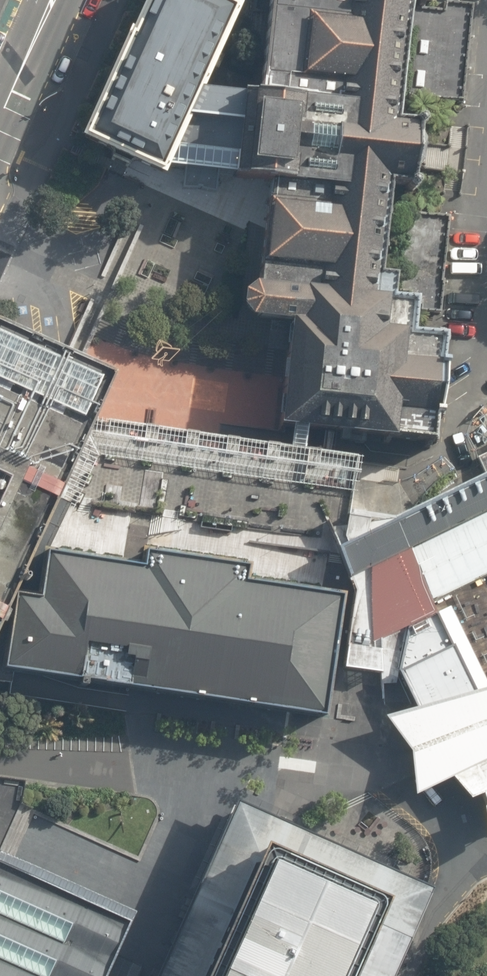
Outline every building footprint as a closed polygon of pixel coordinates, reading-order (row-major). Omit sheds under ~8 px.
[(164,173),(168,164),(203,86),(242,4),(238,2),(234,0),(146,0),(133,29),(130,28),(80,134),(113,149),(125,155),(152,167),(164,173)] [(279,423),(292,424),(306,426),(395,436),(394,433),(432,437),(434,410),(441,411),(446,358),(442,358),(444,331),(431,330),(414,328),(416,308),(417,296),(394,294),(396,273),(380,271),(387,209),(390,181),(412,183),(413,172),(420,166),(421,154),(423,143),(417,131),(419,119),(399,116),(401,94),(412,0),(269,0),(260,89),(244,87),(244,91),(236,173),(276,178),(272,201),(268,204),(260,280),(255,280),(244,290),(243,303),(252,315),(291,319),(290,334),(285,376),(279,423)] [(425,0),(412,0),(401,94),(455,99),(463,100),(473,4),(446,0),(445,9),(424,6),(425,0)] [(244,91),(203,86),(168,164),(184,166),(182,177),(181,188),(199,189),(215,192),(217,181),(218,171),(236,173),(244,91)] [(443,215),(387,209),(380,271),(396,273),(394,294),(417,296),(416,308),(433,310),(440,311),(451,216),(443,215)] [(14,592),(16,593),(41,597),(48,551),(70,504),(64,502),(59,499),(92,418),(111,376),(82,363),(65,355),(17,333),(0,325),(0,623),(14,592)] [(70,504),(48,551),(133,563),(143,565),(145,550),(247,564),(245,579),(321,590),(342,593),(349,576),(338,554),(335,548),(345,543),(342,538),(345,517),(349,493),(351,482),(355,456),(296,448),(108,421),(92,418),(59,499),(64,502),(70,504)] [(296,448),(303,449),(306,426),(292,424),(289,447),(296,448)] [(435,498),(413,509),(390,521),(381,521),(373,522),(365,524),(366,519),(345,517),(342,538),(345,543),(335,548),(338,554),(349,576),(356,589),(345,667),(364,669),(382,672),(382,684),(396,684),(399,672),(411,623),(435,611),(406,549),(486,509),(486,473),(435,498)] [(406,549),(435,611),(411,623),(399,672),(416,706),(384,715),(411,750),(412,769),(414,794),(452,776),(470,797),(482,793),(486,803),(482,805),(486,833),(486,509),(406,549)] [(133,563),(48,551),(41,597),(16,593),(5,667),(15,668),(173,692),(323,713),(342,593),(321,590),(245,579),(247,564),(145,550),(143,565),(133,563)] [(15,668),(5,667),(16,593),(14,592),(0,623),(0,680),(13,681),(14,675),(15,668)] [(237,796),(223,829),(160,967),(156,975),(390,975),(433,882),(349,844),(296,821),(260,805),(237,796)] [(160,967),(139,958),(116,949),(132,911),(0,853),(0,975),(156,975),(160,967)]
